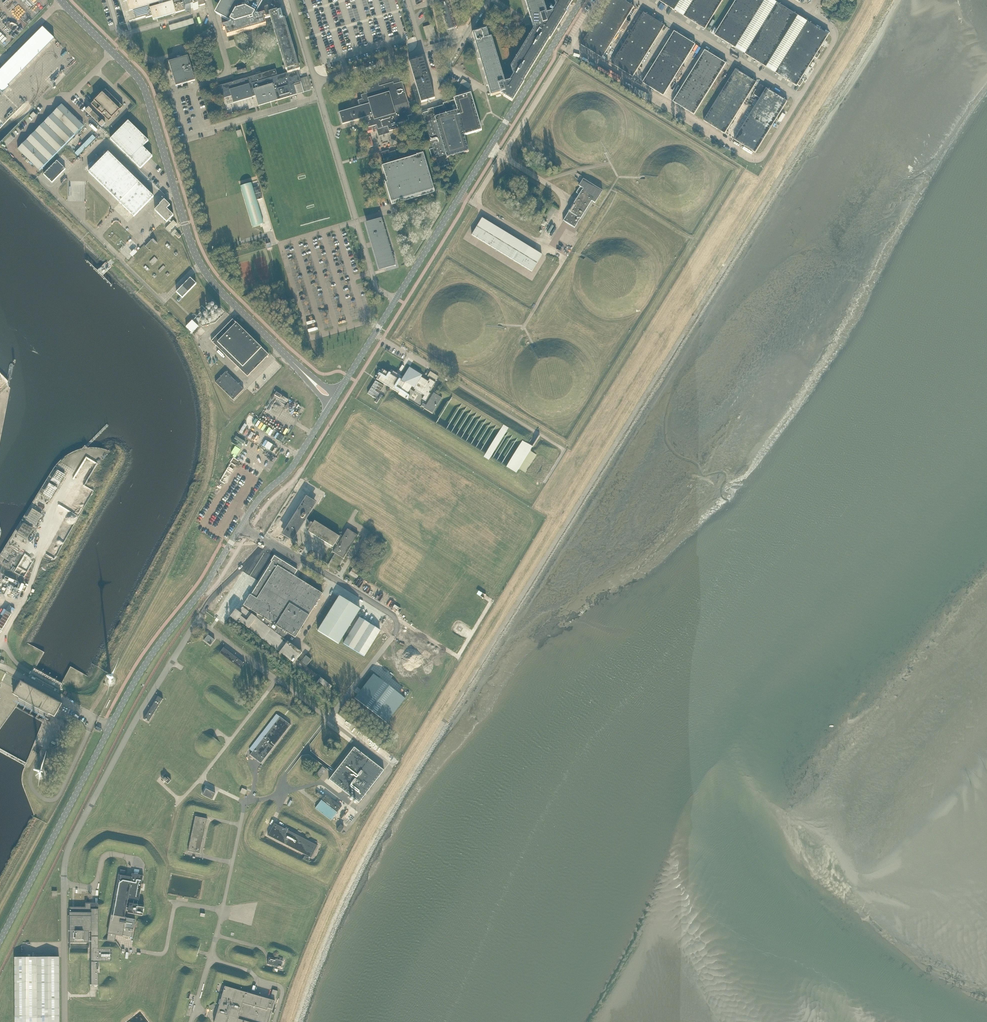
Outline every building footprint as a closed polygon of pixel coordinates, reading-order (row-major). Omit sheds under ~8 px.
[(133,11),(136,20),(146,17),(149,16),(149,17),(146,18),(152,16),(154,20),(156,19),(157,19),(158,18),(172,14),(173,14),(174,14),(191,9),(192,8),(193,8),(201,6),(203,5),(205,4),(205,2),(204,0),(123,0),(124,3),(127,2),(130,12),(133,11)] [(216,16),(229,23),(229,22),(222,18),(230,3),(242,0),(224,0),(216,16)] [(222,18),(229,22),(228,25),(223,26),(224,30),(225,30),(227,36),(266,25),(264,18),(266,18),(265,14),(259,15),(259,14),(258,14),(257,14),(256,14),(255,13),(259,6),(248,0),(242,0),(230,3),(222,18)] [(448,0),(440,3),(448,30),(456,28),(454,20),(448,0)] [(501,93),(501,94),(504,96),(503,96),(512,101),(524,81),(549,39),(550,39),(567,12),(566,12),(573,0),(554,0),(554,1),(555,6),(554,8),(551,6),(549,10),(552,11),(552,12),(548,13),(547,13),(550,24),(534,29),(533,31),(511,66),(513,75),(510,81),(505,82),(507,91),(501,93)] [(534,29),(550,24),(547,13),(546,13),(544,4),(543,0),(525,0),(528,9),(531,18),(530,18),(531,18),(532,18),(532,20),(533,22),(532,22),(533,27),(534,29)] [(592,51),(624,0),(610,0),(582,45),(592,51)] [(592,51),(603,58),(635,7),(629,3),(624,0),(592,51)] [(664,4),(669,7),(675,10),(681,0),(666,0),(664,4)] [(684,16),(694,0),(681,0),(675,10),(684,16)] [(695,23),(709,0),(694,0),(684,16),(690,19),(695,23)] [(695,23),(700,26),(705,29),(723,0),(709,0),(695,23)] [(725,42),(751,0),(737,0),(719,28),(715,35),(720,38),(725,42)] [(725,42),(730,45),(736,48),(766,0),(751,0),(725,42)] [(746,54),(777,3),(773,0),(766,0),(736,48),(746,54)] [(751,57),(756,61),(788,9),(777,3),(746,54),(751,57)] [(788,9),(756,61),(761,64),(767,67),(782,42),(798,16),(788,9)] [(304,92),(300,79),(300,78),(299,76),(298,77),(296,71),(298,70),(299,70),(300,70),(299,66),(298,66),(296,57),(296,56),(293,47),(290,38),(291,37),(290,37),(287,28),(288,28),(287,28),(285,19),(285,18),(284,18),(283,18),(285,17),(286,17),(286,15),(285,15),(284,15),(283,16),(283,15),(282,13),(281,10),(281,11),(278,12),(277,10),(268,13),(270,21),(271,22),(272,22),(275,31),(275,32),(278,41),(277,41),(278,41),(281,50),(280,50),(280,51),(281,51),(284,60),(283,60),(284,60),(286,69),(286,70),(287,70),(288,73),(287,73),(278,76),(276,69),(261,74),(261,72),(256,74),(257,75),(235,81),(233,82),(220,86),(222,93),(230,90),(232,96),(234,103),(253,97),(256,96),(259,106),(259,105),(260,105),(271,102),(276,101),(277,101),(278,100),(296,95),(297,95),(297,94),(294,95),(291,86),(296,84),(301,83),(302,88),(301,88),(302,88),(304,92),(302,93),(303,93),(304,92)] [(612,64),(623,70),(655,19),(650,16),(644,12),(612,64)] [(767,67),(776,73),(782,63),(808,22),(798,16),(782,42),(767,67)] [(169,26),(171,31),(194,24),(193,19),(169,26)] [(655,19),(623,70),(633,77),(665,25),(660,22),(655,19)] [(781,76),(787,80),(819,28),(808,22),(782,63),(776,73),(781,76)] [(433,37),(435,37),(437,36),(433,24),(423,27),(427,39),(428,39),(430,38),(433,37)] [(0,71),(0,91),(3,94),(10,87),(8,86),(55,39),(43,27),(0,71)] [(819,28),(787,80),(792,83),(797,86),(822,45),(823,45),(825,41),(825,40),(829,35),(819,28)] [(496,95),(501,93),(507,91),(505,82),(504,82),(502,73),(498,59),(498,58),(494,46),(491,38),(492,38),(491,37),(491,38),(491,37),(490,38),(489,38),(487,29),(486,29),(472,33),(474,38),(475,38),(476,39),(476,42),(475,42),(475,43),(476,42),(478,51),(481,60),(480,60),(481,60),(483,69),(486,78),(489,87),(488,87),(489,87),(490,87),(490,89),(491,91),(490,91),(490,93),(490,94),(491,96),(496,95)] [(643,83),(653,89),(685,38),(680,35),(675,31),(643,83)] [(685,38),(653,89),(664,96),(696,44),(690,41),(685,38)] [(674,102),(684,108),(716,57),(711,54),(705,50),(674,102)] [(175,60),(169,62),(171,70),(172,72),(173,77),(175,82),(176,84),(176,86),(182,85),(183,84),(195,81),(188,56),(181,58),(175,60)] [(716,57),(684,108),(695,115),(727,63),(721,60),(716,57)] [(435,99),(431,84),(430,83),(423,58),(416,60),(409,62),(421,103),(428,101),(435,99)] [(704,121),(715,127),(747,76),(741,73),(736,69),(704,121)] [(351,109),(339,113),(343,124),(365,118),(366,117),(366,118),(367,121),(369,128),(376,126),(377,125),(378,130),(379,131),(379,132),(380,132),(380,133),(381,133),(382,133),(382,134),(383,134),(384,134),(385,133),(387,133),(389,132),(389,131),(399,128),(398,125),(398,124),(409,120),(409,119),(408,118),(408,116),(412,115),(412,113),(411,113),(408,105),(410,104),(407,105),(407,104),(407,102),(408,102),(408,101),(402,82),(401,83),(398,74),(388,76),(385,77),(385,76),(384,77),(386,85),(382,86),(383,88),(380,89),(378,82),(377,81),(375,82),(373,83),(371,83),(369,84),(367,84),(366,84),(365,84),(365,85),(365,86),(367,94),(361,95),(362,99),(358,101),(360,106),(351,109)] [(747,76),(715,127),(725,134),(757,82),(752,79),(747,76)] [(307,77),(300,79),(304,92),(311,90),(310,88),(309,83),(307,77)] [(462,85),(469,89),(471,85),(463,80),(460,84),(462,85)] [(297,94),(297,95),(298,94),(303,93),(302,93),(304,92),(302,88),(301,88),(302,88),(301,83),(296,84),(291,86),(294,95),(297,94)] [(755,95),(760,99),(767,88),(761,85),(755,95)] [(735,140),(745,146),(777,95),(772,92),(767,88),(760,99),(735,140)] [(116,117),(116,116),(118,114),(119,114),(120,114),(118,112),(121,109),(123,107),(112,95),(109,93),(106,89),(101,95),(99,93),(98,94),(99,94),(96,97),(95,96),(95,97),(96,99),(91,104),(109,121),(114,116),(116,118),(116,117)] [(232,96),(230,90),(222,93),(220,93),(222,99),(232,96)] [(454,98),(454,100),(465,135),(482,130),(481,126),(479,121),(471,93),(454,98)] [(777,95),(745,146),(756,153),(774,123),(783,109),(788,101),(782,98),(777,95)] [(465,135),(454,100),(443,103),(444,107),(430,111),(430,112),(428,113),(428,112),(424,113),(422,113),(425,122),(428,131),(429,137),(432,145),(432,147),(439,169),(450,166),(447,158),(469,152),(469,151),(464,135),(465,135)] [(62,105),(53,114),(75,135),(84,126),(75,117),(67,109),(65,108),(62,105)] [(99,124),(102,127),(106,124),(103,120),(102,121),(92,111),(89,107),(86,111),(89,114),(92,117),(99,124)] [(52,115),(44,123),(66,144),(75,135),(53,114),(52,115)] [(111,139),(137,165),(141,169),(151,158),(153,156),(143,147),(149,141),(128,121),(112,137),(111,138),(111,139)] [(39,128),(36,131),(57,153),(66,144),(44,123),(41,126),(39,128)] [(30,137),(27,140),(49,162),(57,153),(36,131),(33,134),(30,137)] [(93,135),(86,143),(75,153),(78,156),(96,138),(93,135)] [(49,162),(27,140),(21,146),(18,149),(24,154),(40,171),(49,162)] [(119,202),(120,203),(122,204),(125,208),(128,211),(132,214),(134,217),(150,200),(152,198),(154,197),(149,192),(146,189),(108,152),(89,172),(119,202)] [(417,155),(417,156),(417,157),(414,158),(414,157),(410,158),(382,166),(387,180),(385,181),(390,199),(392,205),(393,204),(435,192),(423,153),(417,155)] [(57,161),(44,174),(52,183),(66,169),(57,161)] [(579,186),(580,186),(584,189),(583,190),(594,197),(592,201),(594,202),(595,203),(598,199),(597,199),(603,191),(583,179),(580,184),(579,186)] [(252,183),(241,186),(254,227),(260,225),(264,224),(256,199),(262,197),(259,185),(253,187),(252,183)] [(584,189),(580,186),(579,189),(576,193),(579,195),(569,212),(563,221),(575,228),(580,219),(581,217),(592,201),(594,197),(583,190),(584,189)] [(160,204),(160,205),(161,205),(160,206),(159,206),(155,210),(167,222),(172,217),(174,215),(167,209),(170,205),(167,203),(165,200),(160,204)] [(387,266),(387,267),(394,265),(395,265),(396,266),(392,253),(394,252),(393,250),(391,251),(382,218),(381,218),(382,220),(383,224),(381,224),(379,225),(378,222),(377,222),(377,223),(375,223),(375,222),(374,223),(371,223),(371,224),(371,226),(371,228),(371,231),(371,234),(371,235),(371,236),(372,239),(372,241),(373,241),(373,242),(373,243),(374,243),(375,245),(374,245),(375,246),(375,247),(377,251),(378,253),(378,255),(379,257),(379,260),(380,261),(380,262),(380,263),(380,264),(383,265),(385,266),(385,265),(386,265),(387,266)] [(542,255),(482,218),(472,235),(532,271),(542,255)] [(177,224),(174,220),(166,228),(169,232),(177,224)] [(382,220),(365,225),(379,271),(396,266),(395,265),(394,265),(387,267),(387,266),(386,265),(385,265),(385,266),(383,265),(380,264),(380,263),(380,262),(380,261),(379,260),(379,257),(378,255),(378,253),(377,251),(375,247),(375,246),(374,245),(375,245),(374,243),(373,243),(373,242),(373,241),(372,241),(372,239),(371,236),(371,235),(371,234),(371,231),(371,228),(371,226),(371,224),(371,223),(374,223),(375,222),(375,223),(377,223),(377,222),(378,222),(379,225),(381,224),(383,224),(382,220)] [(146,246),(145,246),(149,250),(141,259),(140,263),(160,283),(161,283),(183,260),(183,259),(162,239),(157,243),(153,239),(152,240),(149,243),(146,246)] [(190,278),(177,292),(183,298),(196,284),(190,278)] [(233,319),(231,321),(211,341),(248,377),(269,355),(233,319)] [(192,321),(186,327),(193,333),(199,327),(192,321)] [(411,388),(417,391),(419,388),(423,390),(425,386),(427,388),(429,384),(427,383),(428,381),(421,377),(422,375),(412,369),(409,367),(401,381),(405,383),(406,383),(412,386),(411,388)] [(407,394),(411,388),(412,386),(406,383),(405,383),(401,381),(383,369),(377,379),(390,388),(399,393),(399,394),(408,400),(410,396),(407,394)] [(431,371),(428,376),(436,381),(439,377),(431,371)] [(216,382),(230,396),(233,400),(244,389),(238,384),(226,372),(216,382)] [(419,388),(417,391),(424,395),(422,399),(426,401),(431,393),(429,393),(436,382),(430,379),(428,381),(427,383),(429,384),(427,388),(425,386),(423,390),(419,388)] [(384,386),(375,381),(368,393),(375,398),(376,399),(379,395),(384,386)] [(425,408),(424,409),(433,414),(433,413),(430,412),(440,397),(442,398),(434,393),(426,405),(424,404),(423,403),(422,406),(425,408)] [(536,455),(530,451),(519,469),(525,473),(536,455)] [(64,484),(70,474),(62,469),(56,480),(64,484)] [(54,483),(47,495),(54,500),(62,487),(54,483)] [(292,540),(305,519),(306,517),(315,503),(307,498),(284,534),(292,540)] [(36,508),(31,521),(41,525),(46,513),(36,508)] [(335,543),(338,545),(341,539),(339,538),(340,536),(339,536),(315,521),(313,523),(311,522),(309,524),(307,528),(309,529),(308,531),(333,547),(335,543)] [(27,522),(23,535),(33,539),(38,527),(27,522)] [(343,536),(341,539),(338,545),(336,548),(333,552),(344,559),(346,554),(348,556),(348,555),(349,555),(349,554),(349,553),(349,552),(348,552),(355,540),(358,536),(350,530),(348,529),(343,536)] [(339,566),(340,565),(341,562),(342,562),(342,561),(343,559),(335,554),(328,565),(327,567),(335,573),(336,571),(336,570),(337,570),(339,567),(339,566)] [(246,601),(244,605),(244,606),(243,607),(239,612),(236,609),(233,613),(231,616),(237,621),(238,620),(239,621),(239,622),(240,623),(240,622),(280,652),(279,653),(280,654),(281,653),(293,662),(292,664),(293,664),(294,663),(318,681),(317,683),(318,683),(319,682),(326,687),(329,690),(332,686),(321,678),(306,666),(312,660),(306,656),(301,662),(297,659),(302,653),(286,640),(290,634),(296,638),(321,597),(323,594),(298,578),(294,576),(298,570),(274,556),(271,561),(272,562),(251,595),(250,594),(246,601)] [(352,570),(350,574),(353,576),(357,578),(360,573),(357,571),(353,568),(352,570)] [(340,596),(332,608),(332,609),(331,609),(327,617),(326,617),(326,618),(321,625),(321,626),(318,631),(339,644),(346,632),(360,609),(350,603),(340,596)] [(344,644),(354,650),(370,624),(365,621),(360,617),(350,634),(344,643),(344,644)] [(370,624),(354,650),(364,656),(380,630),(375,627),(370,624)] [(409,629),(407,632),(417,638),(418,635),(409,629)] [(204,640),(211,646),(215,640),(208,635),(204,640)] [(408,641),(403,638),(399,645),(403,648),(408,641)] [(25,683),(55,700),(57,696),(59,693),(63,686),(64,684),(64,683),(63,682),(62,682),(56,678),(57,678),(57,677),(57,676),(56,677),(56,678),(50,675),(50,674),(50,675),(50,673),(51,673),(50,672),(49,673),(49,674),(43,671),(44,670),(44,669),(43,669),(42,670),(42,671),(36,667),(35,667),(34,666),(33,668),(33,669),(32,671),(28,677),(27,679),(25,683)] [(380,679),(374,674),(362,690),(360,692),(358,695),(355,698),(387,723),(406,699),(380,679)] [(59,710),(62,704),(55,700),(25,683),(21,681),(15,693),(14,695),(19,698),(50,714),(55,717),(59,710)] [(158,696),(158,697),(156,700),(156,699),(155,700),(156,700),(154,703),(153,703),(154,703),(153,704),(152,706),(151,706),(151,707),(152,707),(149,711),(148,711),(149,712),(144,719),(144,718),(144,719),(146,721),(146,720),(149,722),(150,722),(149,722),(153,715),(154,715),(154,714),(154,713),(156,710),(157,710),(157,709),(159,706),(159,707),(159,706),(161,703),(161,702),(163,699),(163,700),(164,699),(158,696)] [(50,714),(19,698),(18,700),(17,702),(19,703),(16,707),(43,722),(45,717),(47,718),(48,716),(50,714)] [(286,721),(280,716),(280,717),(278,715),(277,714),(250,749),(251,750),(253,752),(250,755),(261,763),(291,725),(286,721)] [(213,736),(212,736),(206,744),(210,747),(216,739),(215,738),(214,737),(213,736)] [(384,770),(354,747),(347,757),(333,775),(330,780),(346,792),(359,802),(384,770)] [(323,767),(317,774),(321,778),(327,770),(323,767)] [(163,776),(161,778),(163,779),(164,780),(166,782),(168,784),(171,780),(166,775),(165,777),(163,776)] [(203,795),(213,800),(216,793),(212,792),(212,793),(206,790),(207,789),(206,789),(203,795)] [(342,807),(335,801),(326,794),(322,799),(338,811),(342,807)] [(335,816),(338,812),(322,800),(321,801),(320,802),(320,803),(319,804),(318,805),(316,807),(315,808),(331,820),(332,819),(335,816)] [(188,851),(195,853),(200,854),(203,840),(204,838),(206,829),(208,819),(201,818),(196,816),(188,851)] [(318,845),(291,832),(274,823),(271,829),(268,836),(311,858),(318,845)] [(143,876),(132,874),(132,877),(129,877),(126,876),(119,875),(107,938),(107,937),(107,938),(103,938),(103,940),(107,940),(115,942),(116,938),(117,934),(132,937),(134,929),(134,928),(135,920),(135,919),(125,917),(126,910),(129,910),(128,913),(143,916),(144,906),(130,903),(129,906),(127,905),(128,899),(139,901),(143,876)] [(99,909),(99,908),(99,909),(95,909),(91,909),(91,903),(90,903),(88,903),(86,903),(86,907),(75,907),(73,907),(72,907),(71,907),(70,907),(70,915),(70,916),(70,943),(70,960),(70,954),(70,953),(70,948),(71,948),(71,943),(88,943),(88,948),(88,949),(88,953),(88,954),(88,960),(89,960),(89,954),(89,948),(90,948),(90,931),(91,931),(91,959),(91,984),(90,984),(90,985),(93,985),(99,985),(99,984),(99,973),(99,961),(100,961),(112,961),(112,948),(99,948),(99,941),(99,940),(99,936),(99,909)] [(161,910),(153,908),(151,916),(160,917),(161,910)] [(199,949),(200,948),(200,946),(199,949),(191,946),(189,952),(191,952),(197,954),(197,957),(198,955),(198,954),(198,953),(198,952),(199,950),(199,949)] [(273,968),(273,969),(278,970),(283,972),(287,959),(277,956),(276,958),(275,958),(275,959),(273,958),(273,957),(272,958),(271,958),(269,957),(268,961),(268,960),(267,961),(268,961),(267,964),(270,965),(271,966),(271,965),(273,966),(274,966),(273,968)] [(37,957),(27,957),(21,957),(15,957),(15,1021),(60,1021),(59,957),(49,957),(37,957)] [(225,986),(215,1019),(214,1021),(269,1021),(275,1001),(270,999),(269,999),(225,986)]
